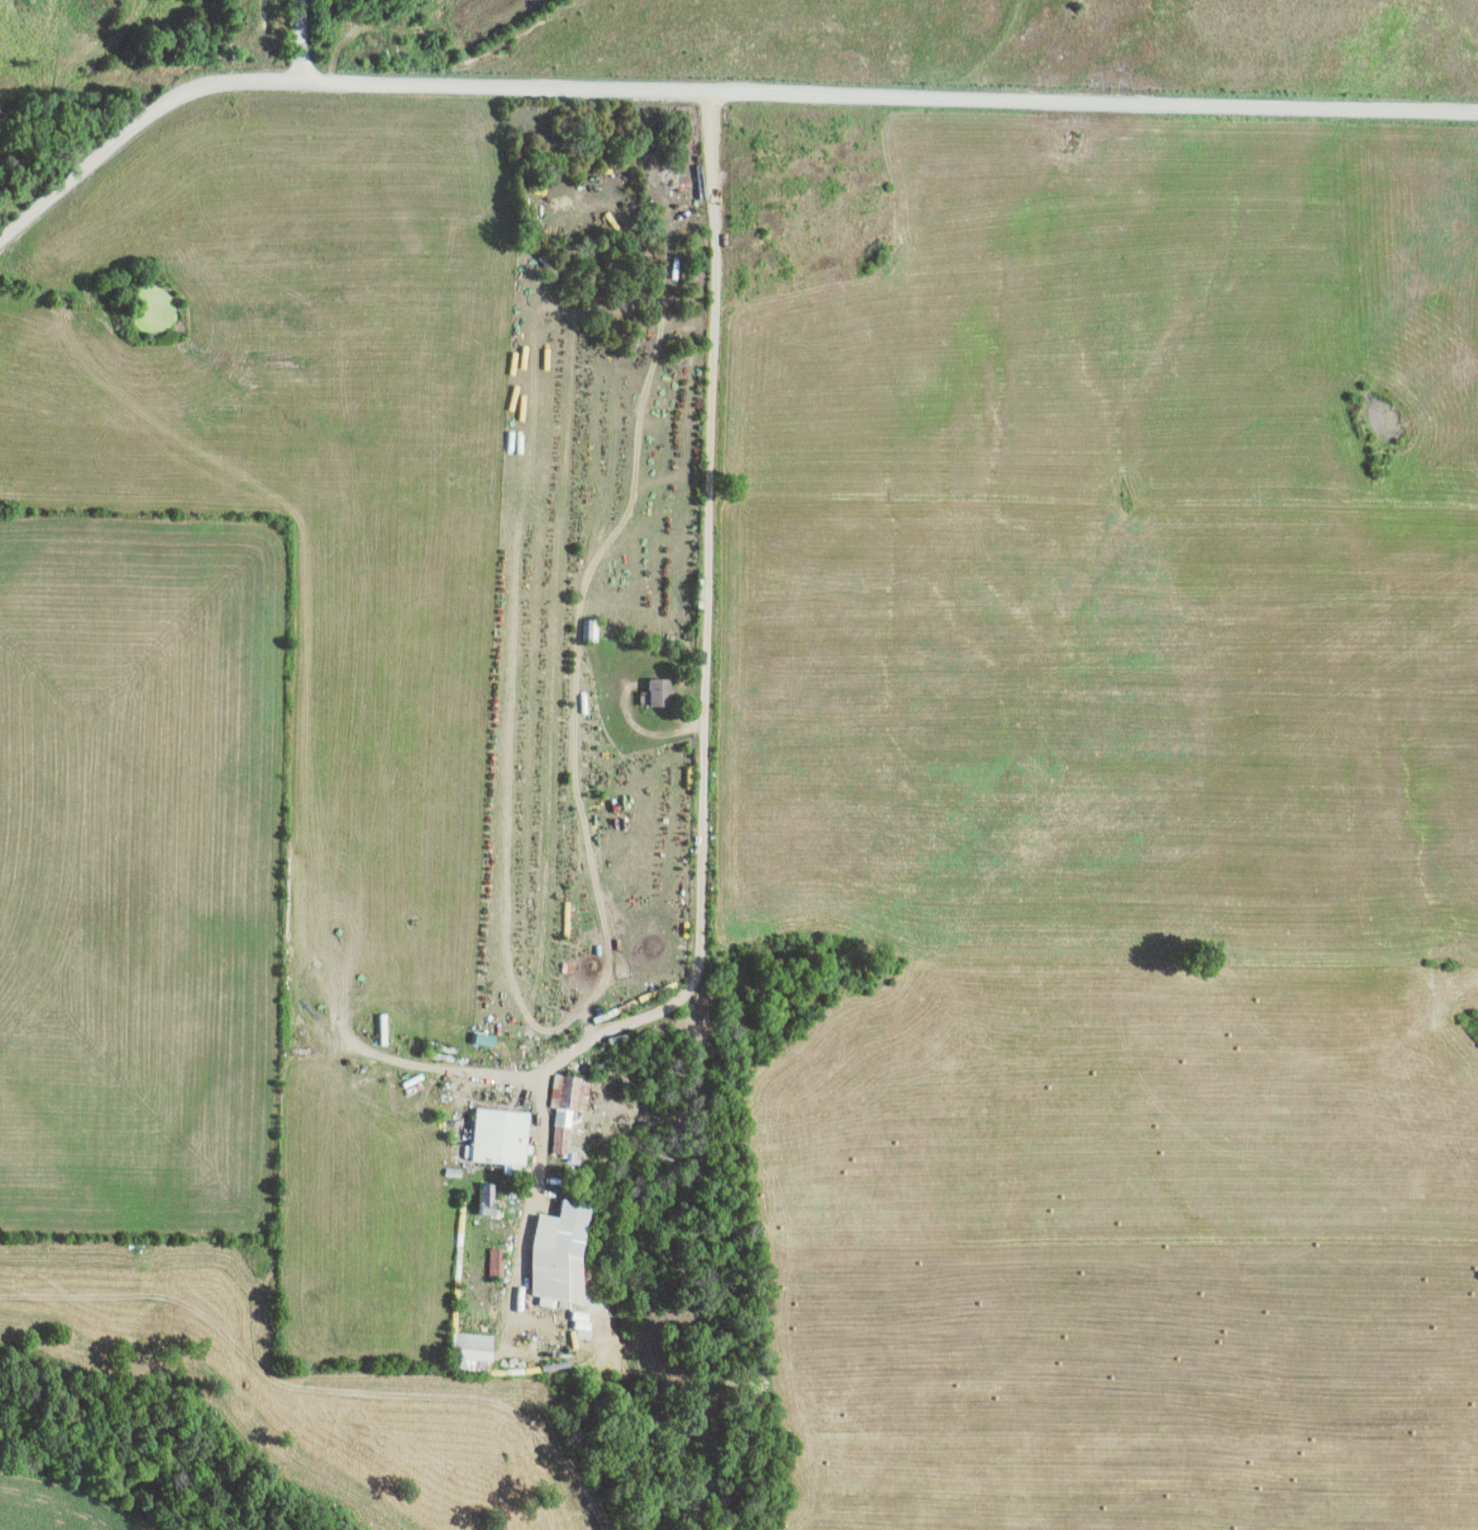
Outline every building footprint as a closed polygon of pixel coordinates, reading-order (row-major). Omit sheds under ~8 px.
[(674,681),(653,680),(652,708),(673,708),(674,681)] [(496,1049),(498,1037),(479,1032),(476,1044),(496,1049)] [(553,1154),(568,1155),(572,1111),(589,1112),(592,1080),(555,1076),(553,1107),(558,1108),(553,1154)] [(530,1112),(478,1109),(476,1146),(468,1146),(467,1161),(527,1165),(530,1112)] [(496,1185),(482,1184),(481,1215),(495,1215),(496,1185)] [(527,1294),(575,1303),(592,1206),(562,1201),(559,1218),(541,1215),(527,1294)] [(504,1278),(505,1249),(491,1249),(491,1278),(504,1278)] [(539,1305),(554,1309),(556,1301),(541,1297),(539,1305)] [(568,1346),(587,1348),(590,1313),(575,1312),(572,1337),(569,1337),(568,1346)]
